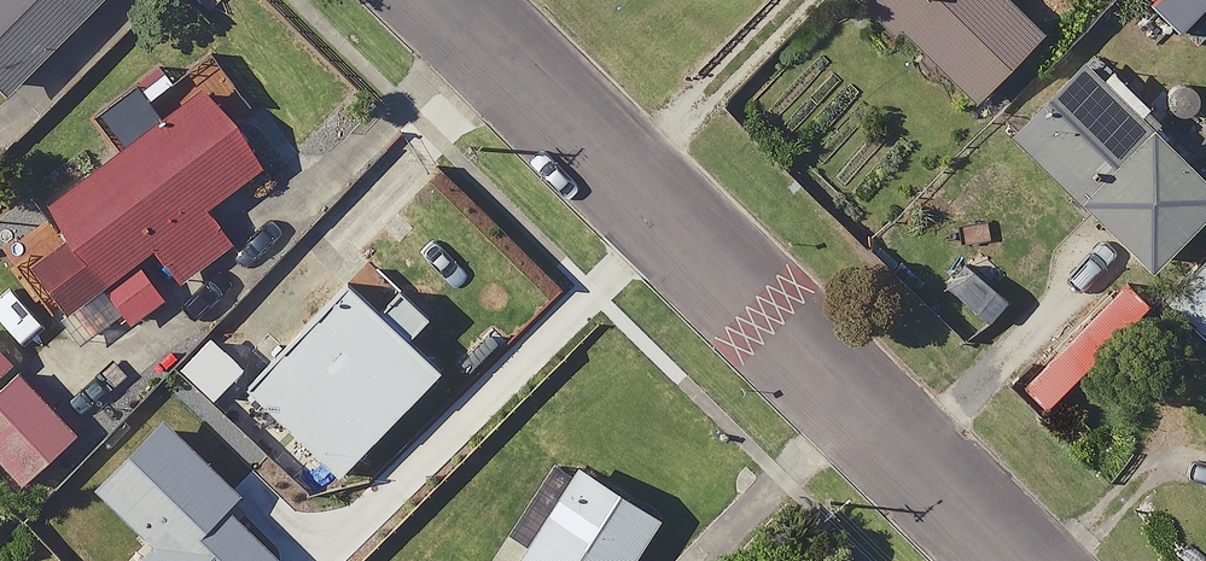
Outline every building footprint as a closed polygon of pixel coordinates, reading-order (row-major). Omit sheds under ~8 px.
[(93,0),(0,0),(0,93),(93,0)] [(994,0),(858,0),(966,101),(1030,33),(994,0)] [(1205,203),(1060,62),(992,131),(1137,273),(1205,203)] [(250,166),(193,92),(37,214),(49,230),(15,257),(59,313),(93,286),(122,324),(154,298),(125,261),(145,246),(173,282),(223,244),(195,209),(250,166)] [(1018,243),(992,211),(945,252),(971,283),(1018,243)] [(1205,342),(1205,250),(1159,297),(1205,342)] [(369,313),(306,252),(263,297),(296,328),(197,431),(268,499),(285,482),(305,501),(432,370),(399,338),(420,317),(392,290),(369,313)] [(0,374),(0,475),(10,486),(64,438),(4,371),(0,374)] [(650,520),(563,465),(503,560),(464,534),(447,560),(624,560),(650,520)]
